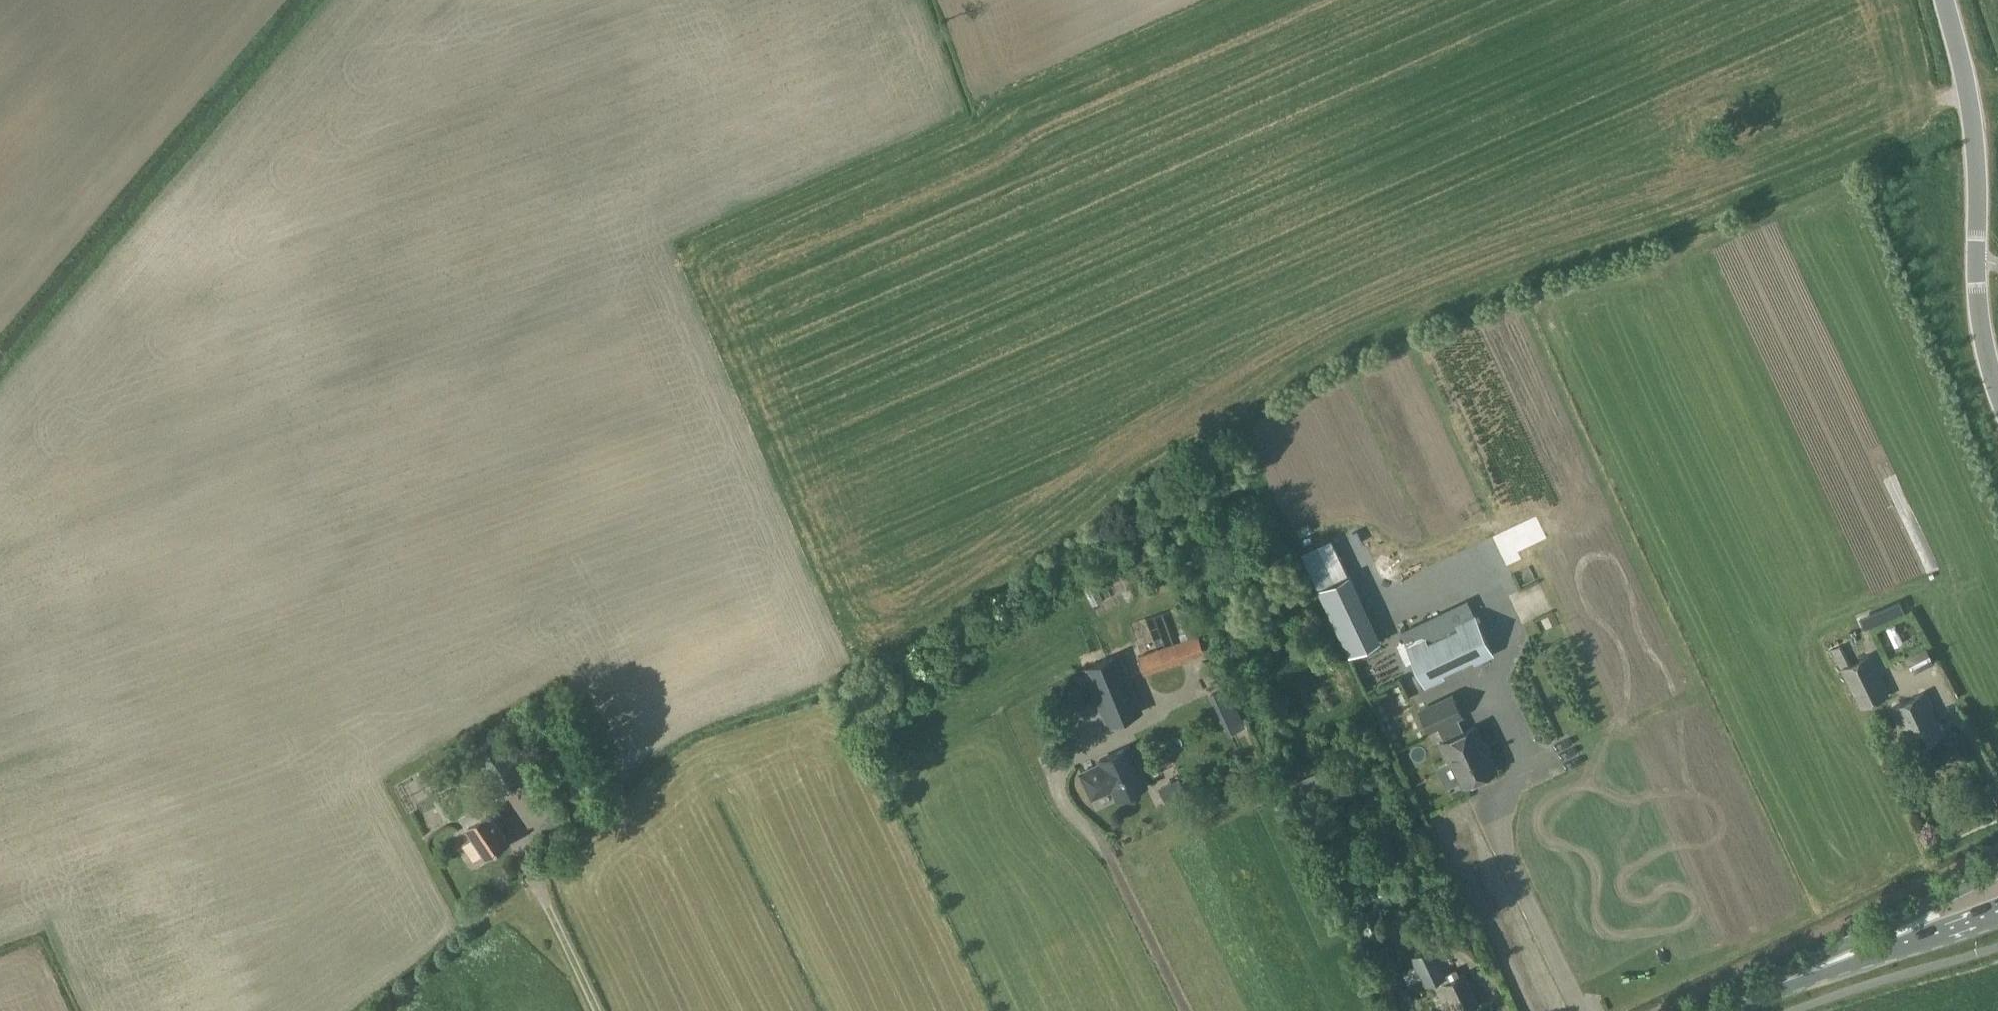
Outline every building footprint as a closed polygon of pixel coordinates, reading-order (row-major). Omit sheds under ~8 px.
[(1363,605),(1349,574),(1318,589),(1332,620),(1363,605)] [(1473,615),(1406,648),(1425,687),(1443,678),(1441,674),(1472,659),(1474,663),(1492,654),(1473,615)] [(1879,651),(1894,643),(1883,623),(1869,630),(1879,651)] [(1374,631),(1357,634),(1359,649),(1376,647),(1374,631)] [(1182,660),(1204,652),(1198,634),(1171,643),(1142,654),(1137,655),(1144,675),(1182,662),(1182,660)] [(1904,678),(1926,670),(1917,645),(1895,653),(1904,678)] [(1366,686),(1388,678),(1377,652),(1356,660),(1366,686)] [(1119,653),(1083,668),(1107,727),(1143,711),(1119,653)] [(1887,694),(1868,654),(1842,667),(1861,706),(1887,694)] [(1211,696),(1225,727),(1241,719),(1227,688),(1211,696)] [(1942,734),(1923,692),(1892,706),(1912,748),(1942,734)] [(1058,703),(1063,714),(1082,706),(1077,695),(1058,703)] [(1454,763),(1465,785),(1497,769),(1476,726),(1458,735),(1451,720),(1462,715),(1452,696),(1420,712),(1430,731),(1438,727),(1445,741),(1440,744),(1451,765),(1454,763)] [(1080,773),(1092,797),(1112,787),(1117,798),(1145,785),(1127,746),(1099,759),(1099,760),(1101,760),(1102,763),(1080,773)] [(1298,799),(1327,785),(1321,771),(1291,783),(1298,799)] [(486,855),(508,840),(482,801),(460,816),(473,835),(461,843),(473,860),(484,852),(486,855)] [(1384,931),(1373,907),(1348,918),(1359,943),(1360,943),(1372,971),(1391,961),(1378,934),(1384,931)] [(1411,957),(1424,986),(1434,982),(1441,998),(1448,995),(1455,1010),(1461,1010),(1478,1004),(1464,972),(1458,975),(1456,970),(1447,973),(1434,945),(1411,957)]
